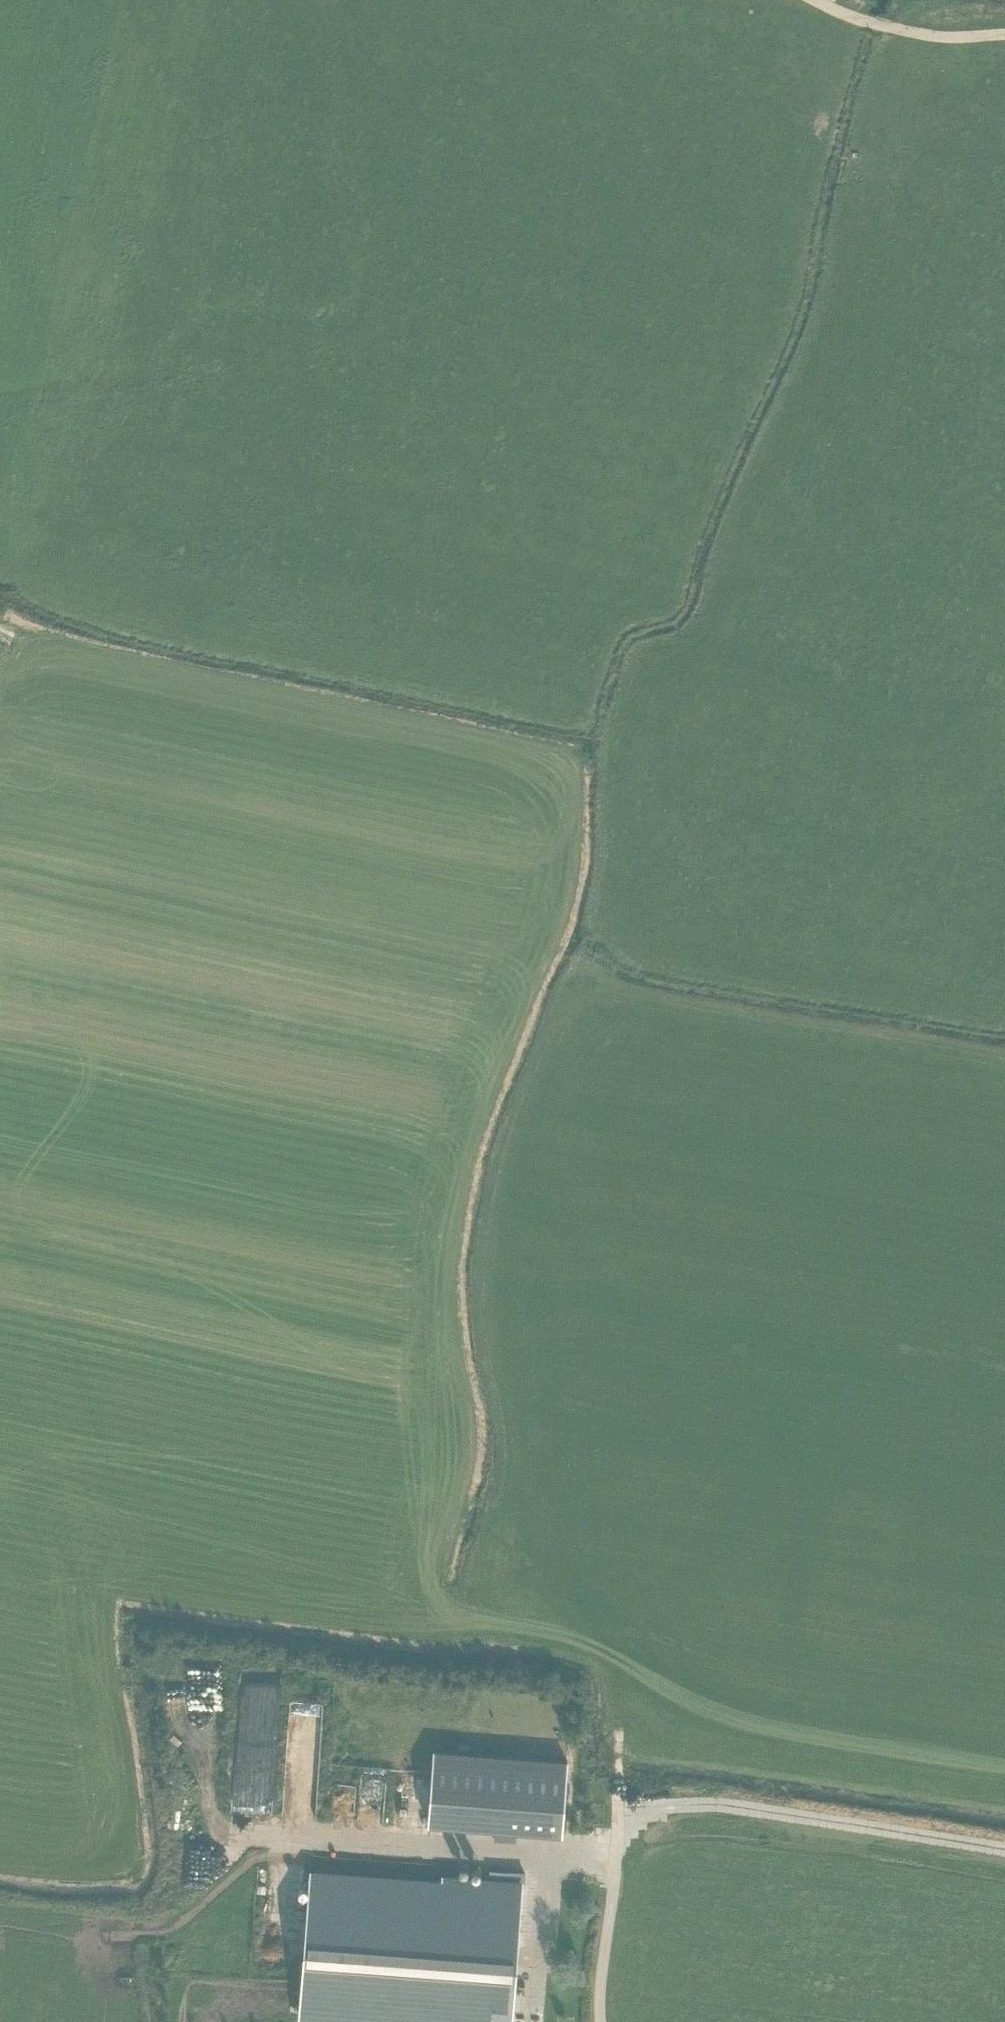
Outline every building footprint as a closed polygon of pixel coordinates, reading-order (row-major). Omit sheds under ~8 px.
[(429,1822),(562,1832),(567,1760),(434,1750),(429,1822)] [(340,1780),(336,1805),(354,1808),(358,1782),(340,1780)] [(312,1873),(301,2016),(382,2021),(511,2021),(521,1884),(441,1878),(441,1883),(312,1873)]
